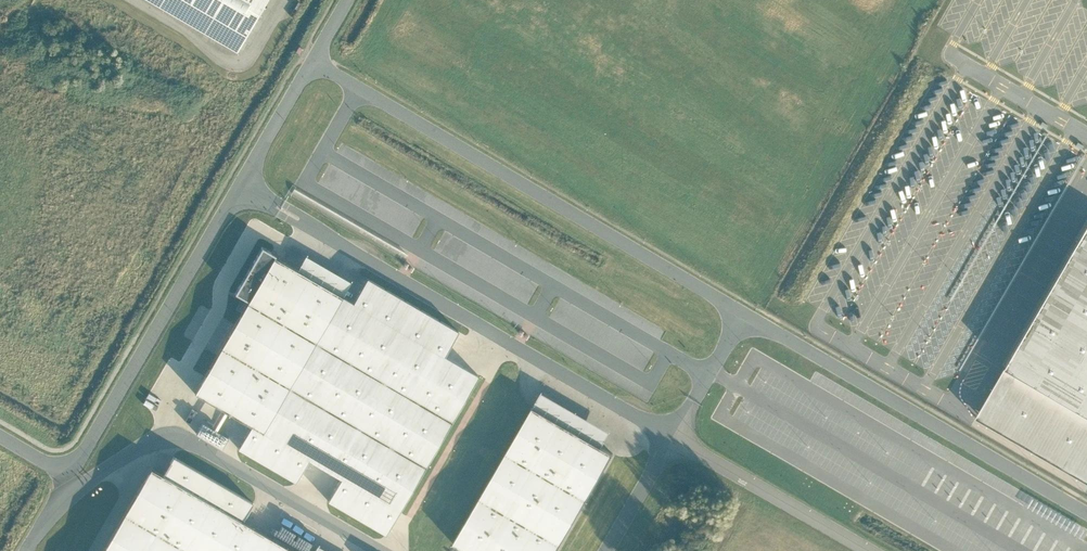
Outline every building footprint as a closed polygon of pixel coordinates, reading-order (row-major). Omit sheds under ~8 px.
[(232,48),(260,0),(151,0),(232,48)] [(1004,369),(1086,416),(1086,225),(1004,369)] [(249,302),(274,258),(263,251),(237,296),(249,302)] [(354,304),(274,258),(249,302),(197,392),(404,512),(482,378),(446,357),(354,304)] [(368,280),(354,304),(446,357),(460,333),(368,280)] [(1004,369),(991,391),(975,419),(1086,483),(1086,416),(1004,369)] [(533,400),(454,537),(479,550),(555,550),(615,447),(533,400)] [(228,436),(201,421),(195,433),(222,447),(228,436)] [(147,465),(97,550),(297,550),(242,518),(252,501),(171,454),(160,473),(147,465)]
